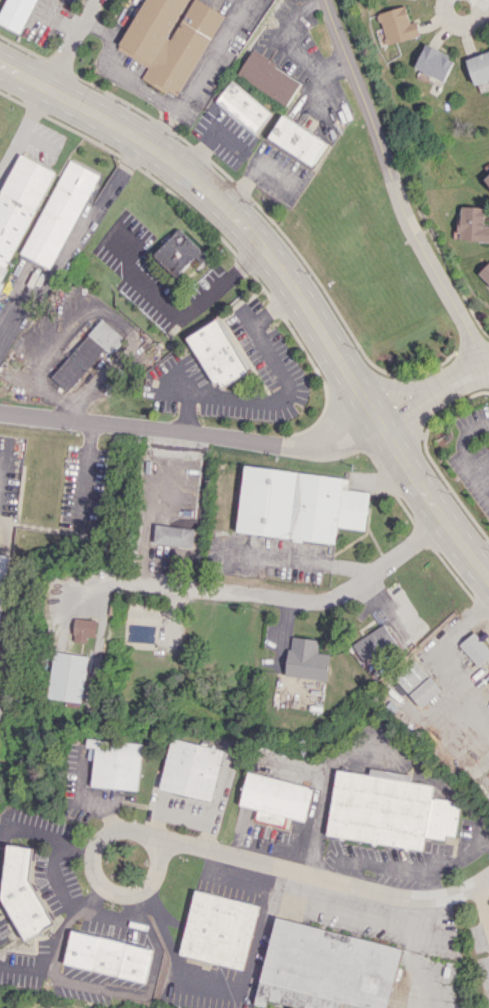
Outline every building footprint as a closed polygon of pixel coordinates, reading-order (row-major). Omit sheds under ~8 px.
[(20,32),(0,22),(0,14),(8,0),(37,0),(20,32)] [(198,0),(144,0),(117,50),(148,66),(141,78),(179,98),(223,13),(198,0)] [(417,21),(409,22),(405,6),(378,12),(385,44),(420,36),(417,21)] [(414,67),(444,82),(455,59),(425,44),(414,67)] [(301,83),(252,51),(237,74),(286,106),(301,83)] [(488,80),(488,51),(466,58),(474,85),(488,80)] [(256,134),(273,112),(232,80),(215,102),(256,134)] [(327,143),(283,114),(269,137),(313,166),(327,143)] [(6,265),(0,262),(0,191),(19,154),(54,172),(6,265)] [(49,266),(20,251),(68,161),(97,176),(49,266)] [(92,201),(107,209),(129,173),(114,165),(92,201)] [(485,225),(486,207),(460,206),(459,240),(488,241),(488,225),(485,225)] [(153,253),(176,276),(189,263),(194,268),(206,257),(179,228),(153,253)] [(479,272),(488,283),(488,263),(479,272)] [(186,336),(217,389),(249,370),(218,318),(186,336)] [(50,377),(67,391),(102,349),(108,354),(122,338),(99,319),(50,377)] [(348,478),(243,466),(236,532),(335,544),(336,527),(365,530),(369,491),(347,489),(348,478)] [(191,547),(193,528),(155,524),(153,543),(191,547)] [(86,636),(95,637),(96,619),(73,618),(73,642),(86,642),(86,636)] [(353,643),(384,623),(395,640),(364,659),(353,643)] [(474,630),(488,646),(488,654),(479,663),(459,643),(474,630)] [(329,654),(316,652),(317,639),(290,636),(285,676),(326,680),(329,654)] [(88,656),(82,701),(48,696),(55,651),(88,656)] [(421,707),(441,689),(415,661),(395,678),(421,707)] [(221,749),(210,799),(161,788),(172,738),(221,749)] [(91,786),(138,790),(141,743),(86,739),(86,747),(94,747),(91,786)] [(336,768),(432,785),(421,850),(324,833),(336,768)] [(240,804),(247,771),(311,785),(304,818),(240,804)] [(30,876),(31,871),(30,871),(33,848),(7,844),(1,896),(22,940),(53,925),(30,876)] [(241,968),(179,951),(196,887),(258,904),(241,968)] [(403,950),(388,1007),(371,1007),(261,980),(277,918),(403,950)] [(74,930),(151,948),(143,982),(66,964),(74,930)]
